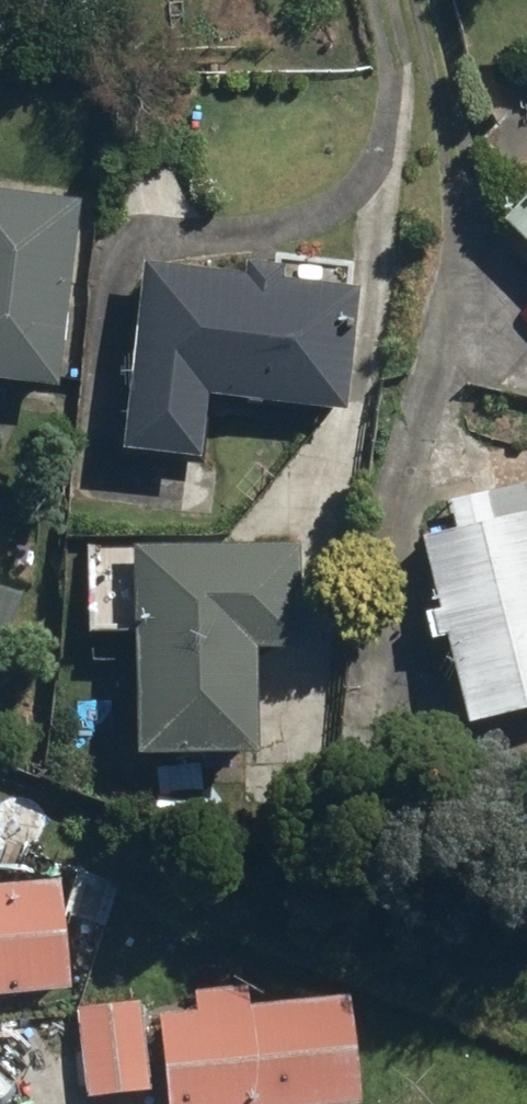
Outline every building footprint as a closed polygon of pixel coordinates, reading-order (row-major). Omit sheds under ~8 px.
[(59,382),(77,198),(0,190),(0,376),(59,382)] [(500,223),(526,249),(526,194),(500,223)] [(359,281),(140,260),(121,450),(199,457),(205,396),(346,410),(359,281)] [(417,537),(460,725),(526,709),(526,512),(417,537)] [(302,544),(130,544),(130,753),(254,754),(254,649),(302,649),(302,544)] [(26,588),(0,581),(0,681),(26,588)] [(0,883),(0,992),(77,985),(67,877),(0,883)] [(164,1010),(174,1103),(314,1103),(365,1098),(353,990),(164,1010)] [(141,998),(83,1003),(91,1091),(150,1085),(141,998)]
